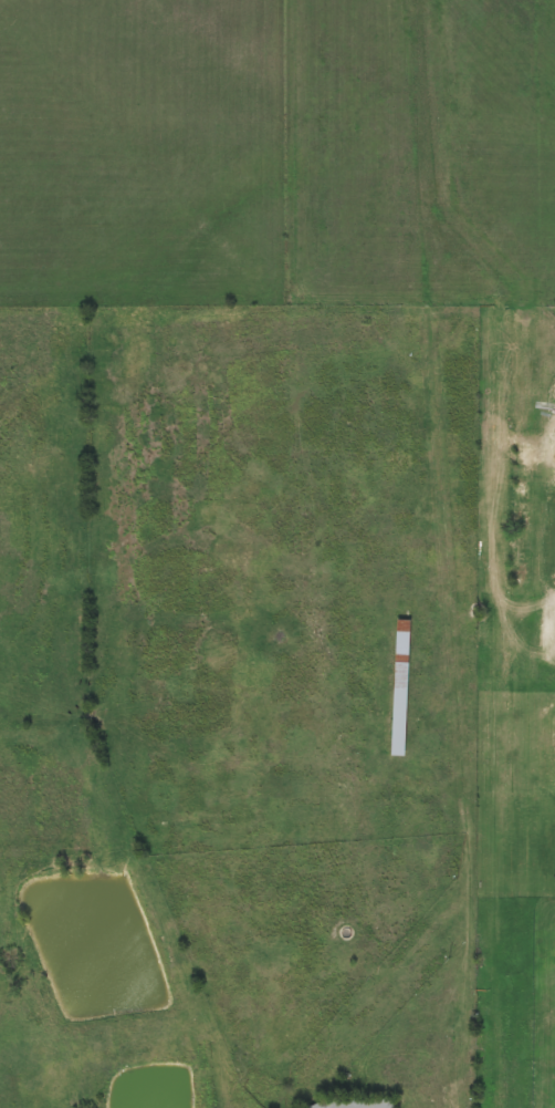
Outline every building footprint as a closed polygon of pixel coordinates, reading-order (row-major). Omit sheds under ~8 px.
[(410,620),(406,756),(392,755),(398,620),(410,620)]
